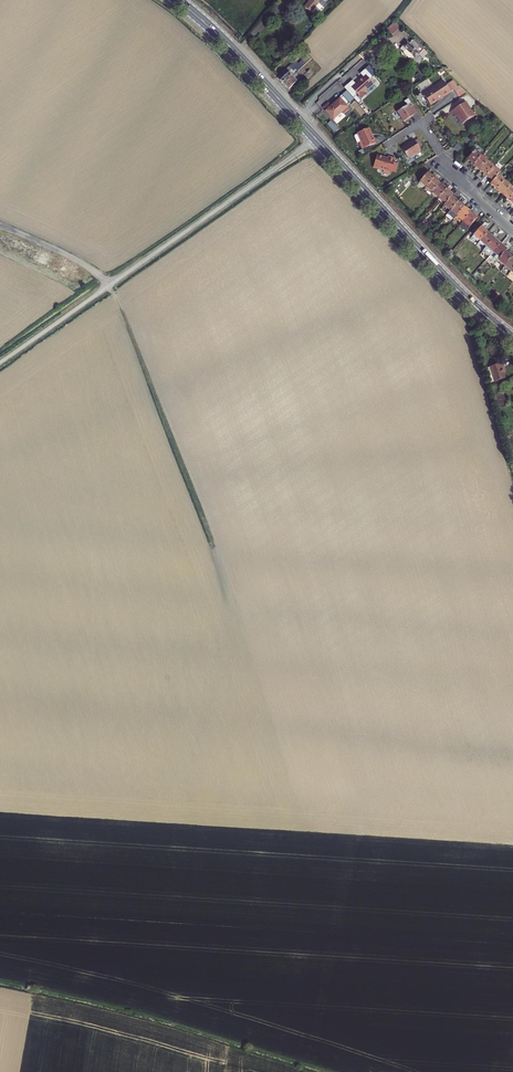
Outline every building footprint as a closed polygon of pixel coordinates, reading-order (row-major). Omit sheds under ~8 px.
[(309,10),(318,1),(323,6),(325,3),(324,2),(326,0),(307,0),(304,4),(309,10)] [(394,23),(385,31),(390,37),(399,29),(394,23)] [(425,54),(415,44),(411,48),(409,47),(405,51),(409,54),(417,62),(421,58),(425,54)] [(425,62),(421,58),(417,62),(409,54),(408,55),(407,55),(406,56),(406,57),(407,59),(408,58),(419,69),(425,62)] [(286,67),(276,75),(284,84),(299,70),(302,68),(312,58),(309,55),(299,63),(296,60),(290,65),(292,67),(288,70),(286,67)] [(303,75),(306,78),(313,72),(310,69),(306,72),(303,75)] [(303,75),(299,70),(284,84),(288,89),(303,75)] [(350,81),(345,85),(354,95),(359,100),(363,96),(361,93),(370,85),(367,81),(370,78),(363,70),(357,75),(360,78),(353,85),(350,81)] [(423,94),(430,105),(450,92),(443,81),(423,94)] [(345,85),(341,89),(344,92),(350,99),(353,96),(354,95),(345,85)] [(344,92),(339,96),(346,104),(351,100),(350,99),(344,92)] [(329,108),(326,104),(321,109),(324,112),(323,112),(331,121),(339,113),(341,115),(346,110),(343,107),(346,104),(339,96),(334,101),(335,102),(329,108)] [(353,96),(350,99),(351,100),(355,105),(358,102),(353,96)] [(451,111),(453,114),(455,117),(457,116),(462,124),(476,115),(473,110),(471,111),(469,112),(468,109),(469,108),(465,102),(451,111)] [(397,112),(404,122),(414,115),(413,115),(409,108),(413,106),(411,103),(397,112)] [(409,108),(413,115),(417,112),(413,106),(409,108)] [(357,143),(360,150),(373,145),(370,138),(368,134),(367,130),(363,131),(355,135),(353,136),(352,138),(355,145),(357,143)] [(414,140),(419,147),(422,145),(418,138),(414,140)] [(401,148),(407,157),(415,152),(415,153),(421,150),(419,147),(414,140),(413,139),(408,143),(409,143),(401,148)] [(459,141),(456,145),(460,149),(464,145),(459,141)] [(470,152),(472,155),(475,152),(480,157),(484,153),(476,146),(470,152)] [(472,166),(480,157),(475,152),(472,155),(467,161),(472,166)] [(388,176),(393,160),(386,158),(385,161),(381,160),(381,159),(374,157),(370,169),(381,172),(380,174),(388,176)] [(487,163),(480,157),(472,166),(479,172),(487,163)] [(487,163),(479,172),(485,177),(493,168),(487,163)] [(500,174),(493,168),(485,177),(492,183),(498,176),(500,174)] [(425,188),(432,180),(427,175),(419,183),(425,188)] [(497,192),(505,183),(498,176),(492,183),(490,186),(497,192)] [(425,188),(431,194),(438,185),(432,180),(425,188)] [(511,188),(505,183),(497,192),(503,198),(511,188)] [(437,199),(444,190),(438,185),(431,194),(437,199)] [(512,198),(512,190),(511,188),(503,198),(509,203),(512,198)] [(451,196),(444,190),(437,199),(443,205),(449,198),(451,196)] [(448,212),(456,203),(449,198),(443,205),(442,206),(448,212)] [(462,209),(456,203),(448,212),(445,216),(444,217),(446,218),(448,218),(451,221),(455,218),(462,209)] [(442,206),(439,210),(445,216),(448,212),(442,206)] [(461,224),(469,215),(462,209),(455,218),(461,224)] [(474,220),(469,215),(461,224),(466,228),(474,220)] [(461,224),(458,228),(463,232),(466,228),(461,224)] [(478,242),(486,233),(480,228),(472,236),(478,242)] [(478,242),(485,248),(493,239),(486,233),(478,242)] [(488,256),(499,244),(493,239),(485,248),(482,250),(488,256)] [(505,250),(499,244),(488,256),(495,262),(503,252),(505,250)] [(495,262),(501,267),(510,258),(503,252),(495,262)] [(508,274),(512,268),(512,261),(510,258),(501,267),(508,274)] [(487,372),(490,383),(494,381),(494,382),(505,379),(502,368),(504,367),(503,363),(490,367),(491,371),(487,372)]
